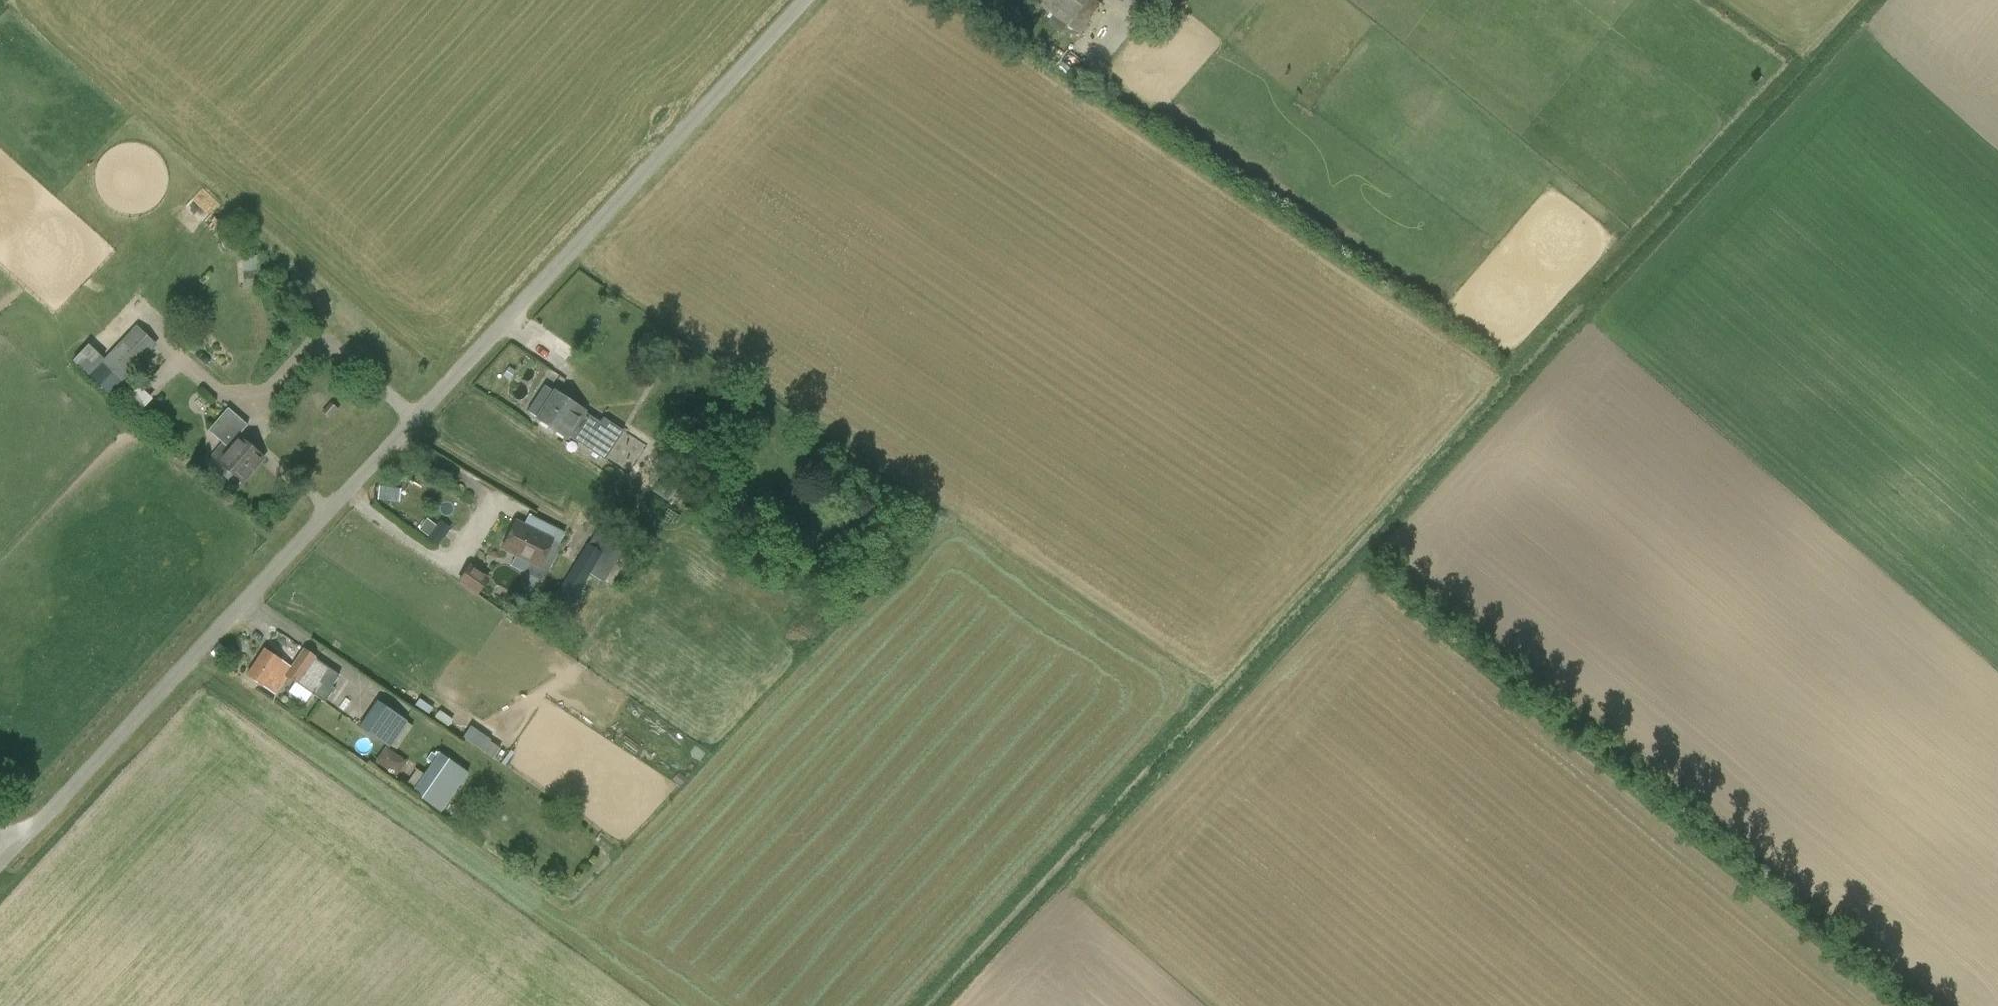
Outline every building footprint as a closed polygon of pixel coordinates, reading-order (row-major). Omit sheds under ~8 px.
[(1032,1),(1069,27),(1070,26),(1082,34),(1103,3),(1099,0),(1031,0),(1032,1)] [(261,282),(259,255),(241,256),(243,284),(261,282)] [(88,344),(76,356),(82,363),(77,368),(104,393),(118,379),(122,382),(128,374),(157,345),(136,325),(104,359),(88,344)] [(543,385),(527,411),(537,418),(537,419),(567,438),(569,436),(604,459),(623,431),(602,417),(599,422),(584,412),(585,411),(574,404),(559,394),(555,391),(554,392),(543,385)] [(262,458),(236,436),(247,424),(227,407),(208,429),(223,443),(212,456),(225,467),(222,474),(234,484),(241,480),(242,481),(262,458)] [(661,475),(651,490),(665,499),(675,484),(661,475)] [(538,565),(551,539),(515,522),(502,548),(538,565)] [(434,527),(427,537),(437,545),(445,535),(434,527)] [(602,582),(616,560),(624,547),(596,530),(588,543),(555,596),(569,605),(588,574),(602,582)] [(468,562),(456,580),(476,593),(489,577),(468,562)] [(274,696),(286,678),(316,699),(325,685),(322,683),(331,671),(313,659),(313,658),(303,651),(291,669),(264,650),(256,661),(246,677),(274,696)] [(367,729),(391,745),(410,718),(385,701),(367,729)] [(470,725),(463,736),(495,757),(502,745),(470,725)] [(406,761),(385,745),(374,759),(395,775),(406,761)]
